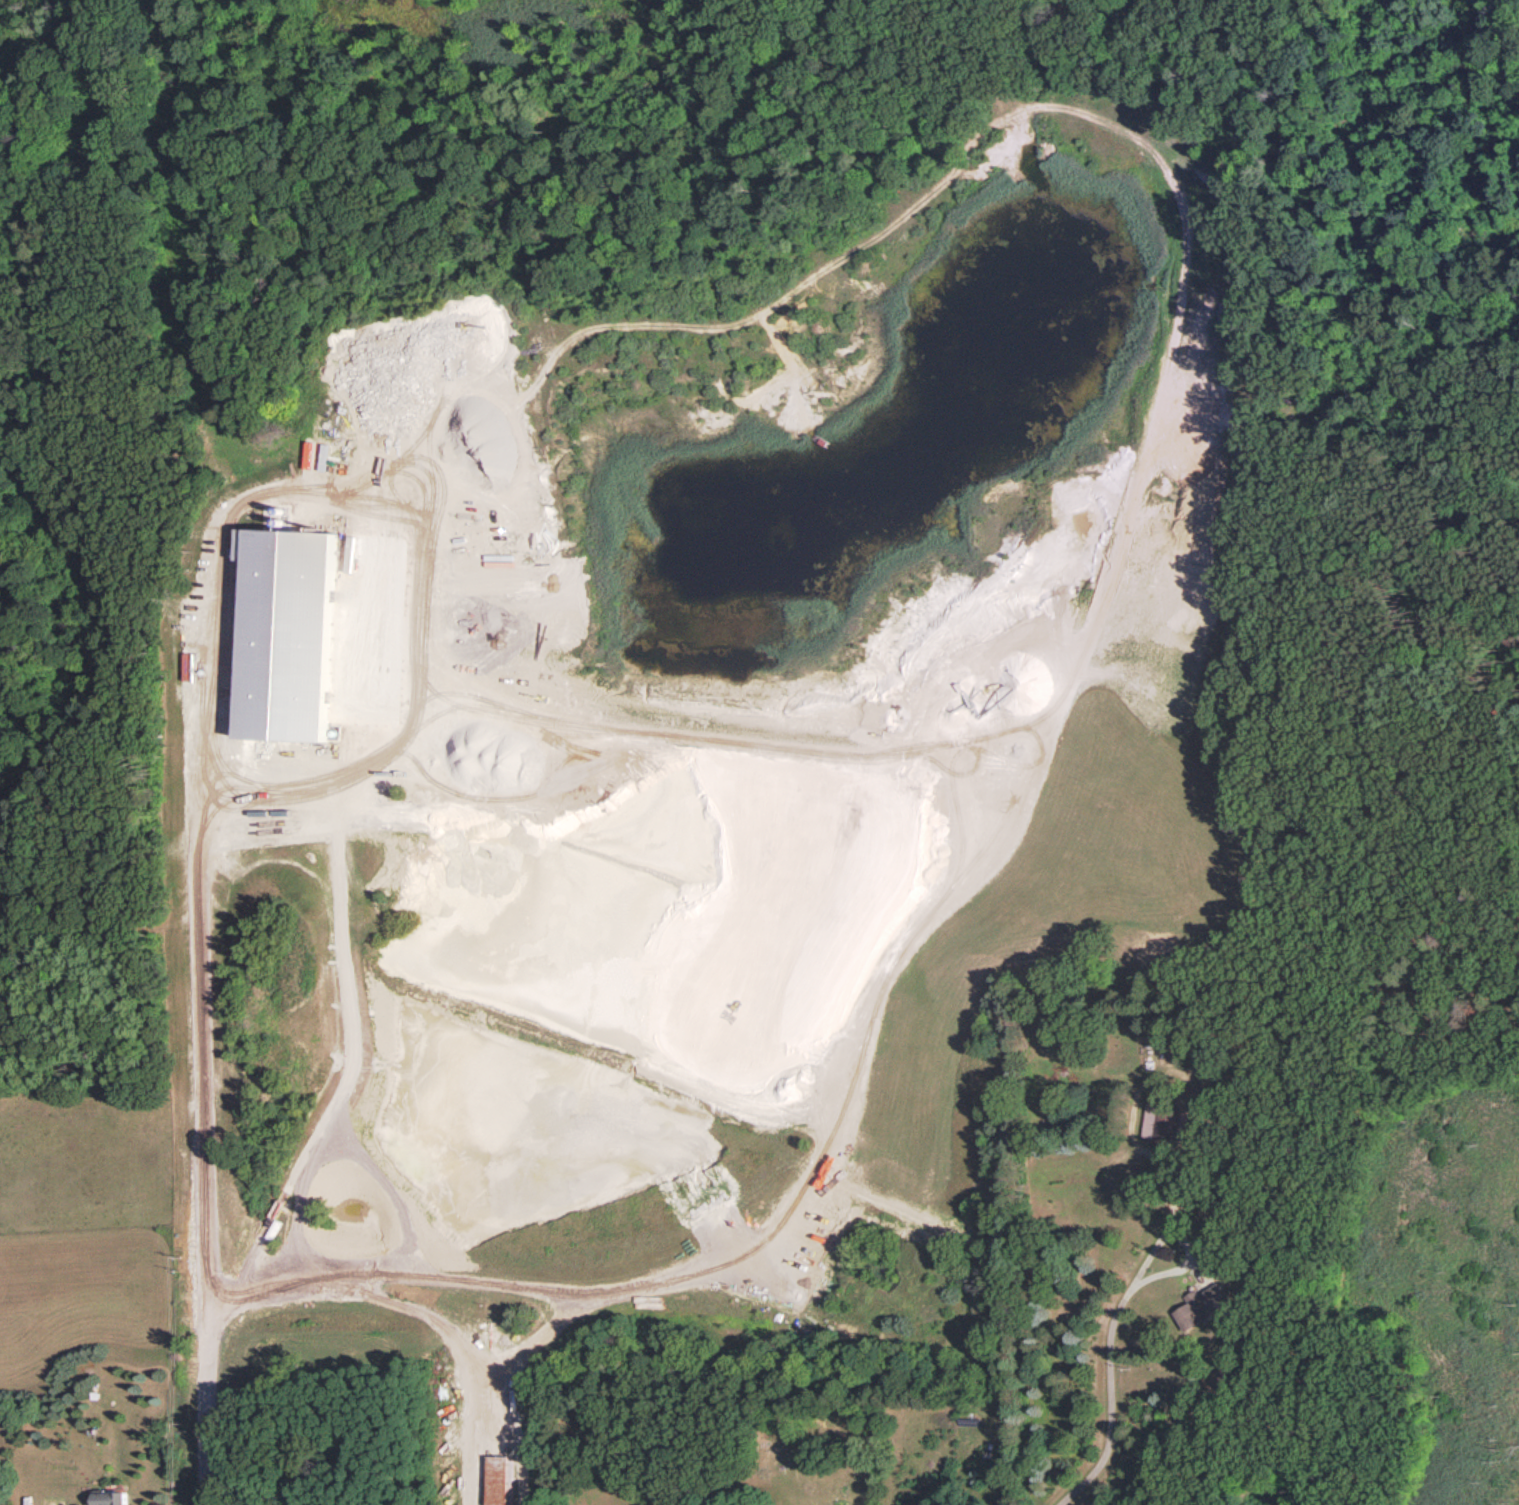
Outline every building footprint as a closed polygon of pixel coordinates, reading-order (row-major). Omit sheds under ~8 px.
[(238,528),(335,535),(321,734),(223,727),(238,528)] [(1141,1136),(1154,1138),(1154,1135),(1189,1140),(1193,1110),(1146,1103),(1141,1136)] [(1185,1331),(1233,1303),(1220,1280),(1198,1293),(1196,1288),(1183,1295),(1187,1303),(1173,1311),(1185,1331)] [(510,1465),(497,1465),(498,1455),(485,1455),(484,1504),(509,1504),(510,1465)] [(94,1504),(125,1504),(125,1490),(93,1490),(94,1504)]
